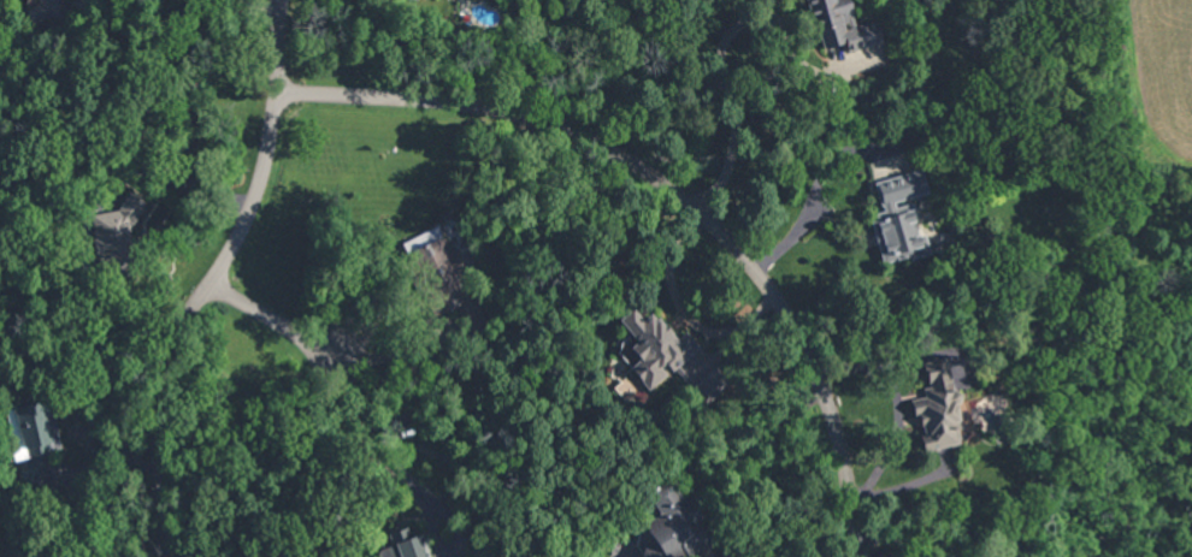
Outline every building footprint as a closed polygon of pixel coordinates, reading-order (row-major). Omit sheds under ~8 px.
[(56,2),(54,0),(35,0),(36,1),(19,12),(24,24),(44,17),(58,7),(56,2)] [(839,41),(841,50),(876,41),(870,19),(848,25),(842,0),(802,0),(814,47),(839,41)] [(923,192),(917,168),(869,181),(877,210),(864,214),(876,263),(903,256),(904,258),(925,253),(920,233),(914,234),(906,202),(891,206),(890,201),(923,192)] [(92,210),(77,239),(108,256),(138,201),(122,192),(108,218),(92,210)] [(396,241),(428,316),(453,305),(460,322),(478,315),(440,223),(396,241)] [(645,389),(662,370),(666,373),(693,344),(679,331),(672,339),(643,313),(637,320),(623,307),(610,321),(631,341),(623,350),(633,359),(623,369),(645,389)] [(919,362),(921,394),(906,400),(906,404),(915,427),(917,448),(917,450),(931,448),(942,444),(953,443),(952,429),(955,427),(954,421),(950,411),(950,403),(956,400),(942,366),(942,358),(926,359),(919,362)] [(1,408),(12,460),(25,457),(18,477),(37,484),(50,449),(59,447),(52,412),(48,410),(46,399),(1,408)] [(648,513),(631,525),(643,542),(629,552),(633,556),(649,556),(693,525),(658,478),(635,495),(648,513)] [(413,532),(405,536),(401,525),(383,533),(387,543),(371,550),(374,556),(424,556),(413,532)]
